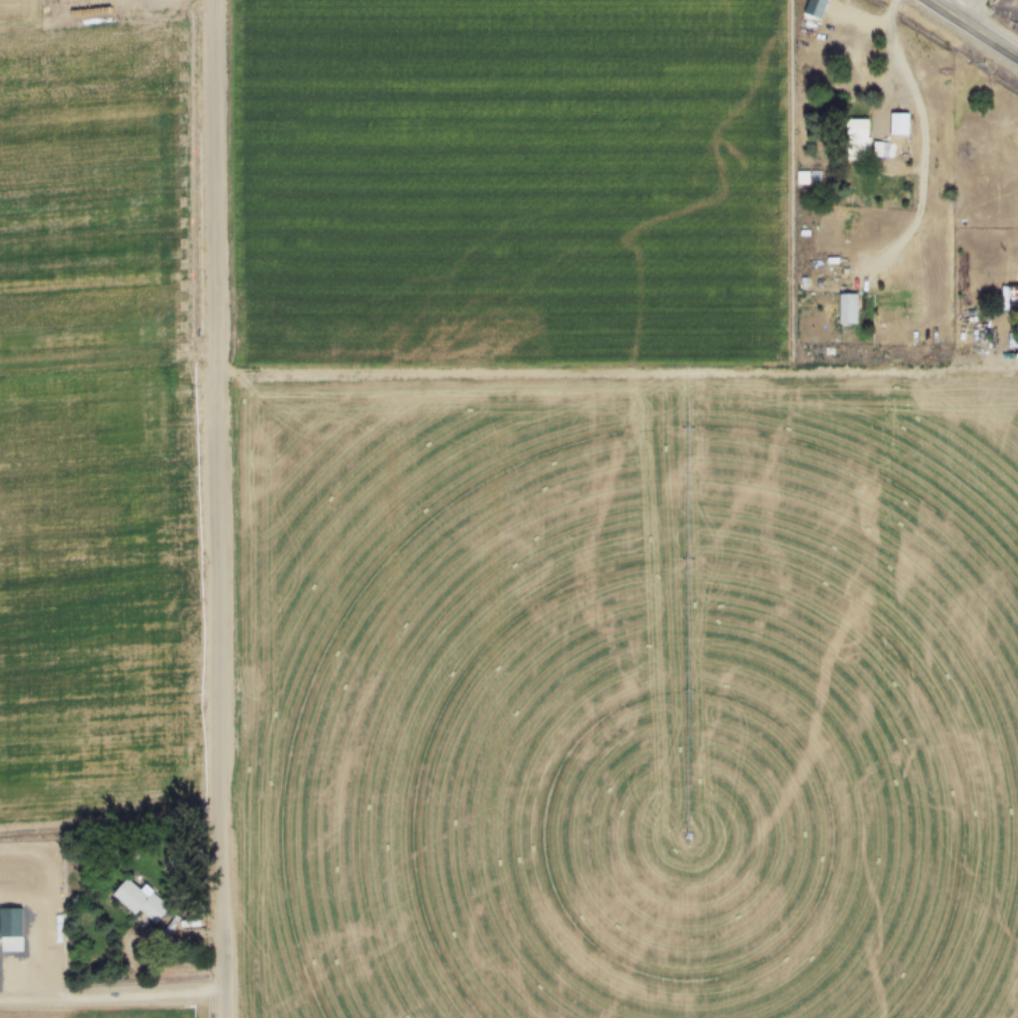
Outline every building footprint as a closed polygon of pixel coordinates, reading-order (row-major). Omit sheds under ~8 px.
[(910,134),(910,113),(891,113),(891,134),(910,134)] [(868,159),(868,119),(849,119),(849,159),(868,159)] [(860,293),(839,293),(839,323),(860,323),(860,293)] [(1008,327),(1008,348),(1017,348),(1017,327),(1008,327)] [(152,926),(169,907),(152,892),(148,896),(128,877),(114,892),(152,926)]
